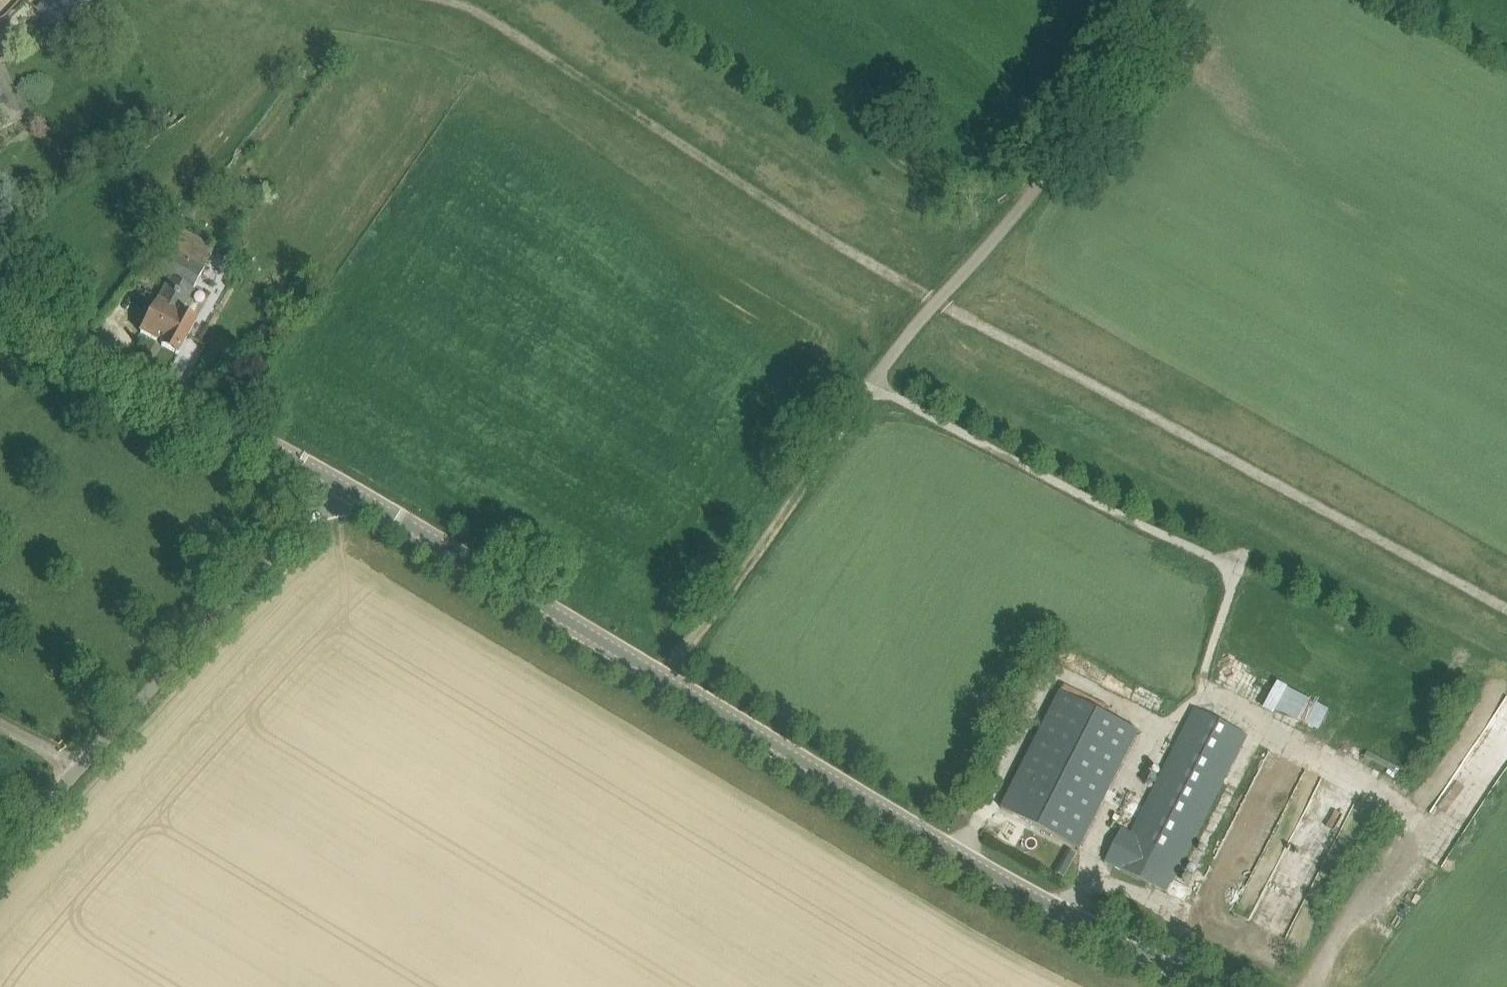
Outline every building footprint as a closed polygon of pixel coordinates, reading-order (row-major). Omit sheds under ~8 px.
[(57,27),(82,0),(46,0),(38,9),(57,27)] [(162,345),(178,354),(197,321),(182,313),(203,275),(200,274),(215,247),(182,229),(174,243),(168,256),(164,254),(156,269),(172,277),(141,332),(163,344),(162,345)] [(1265,707),(1321,730),(1331,705),(1275,682),(1265,707)] [(1138,732),(1061,692),(1002,809),(1081,849),(1100,809),(1138,732)] [(1172,756),(1133,833),(1123,828),(1106,861),(1168,893),(1224,783),(1248,735),(1196,708),(1172,756)] [(1062,863),(1056,872),(1065,877),(1070,867),(1062,863)]
